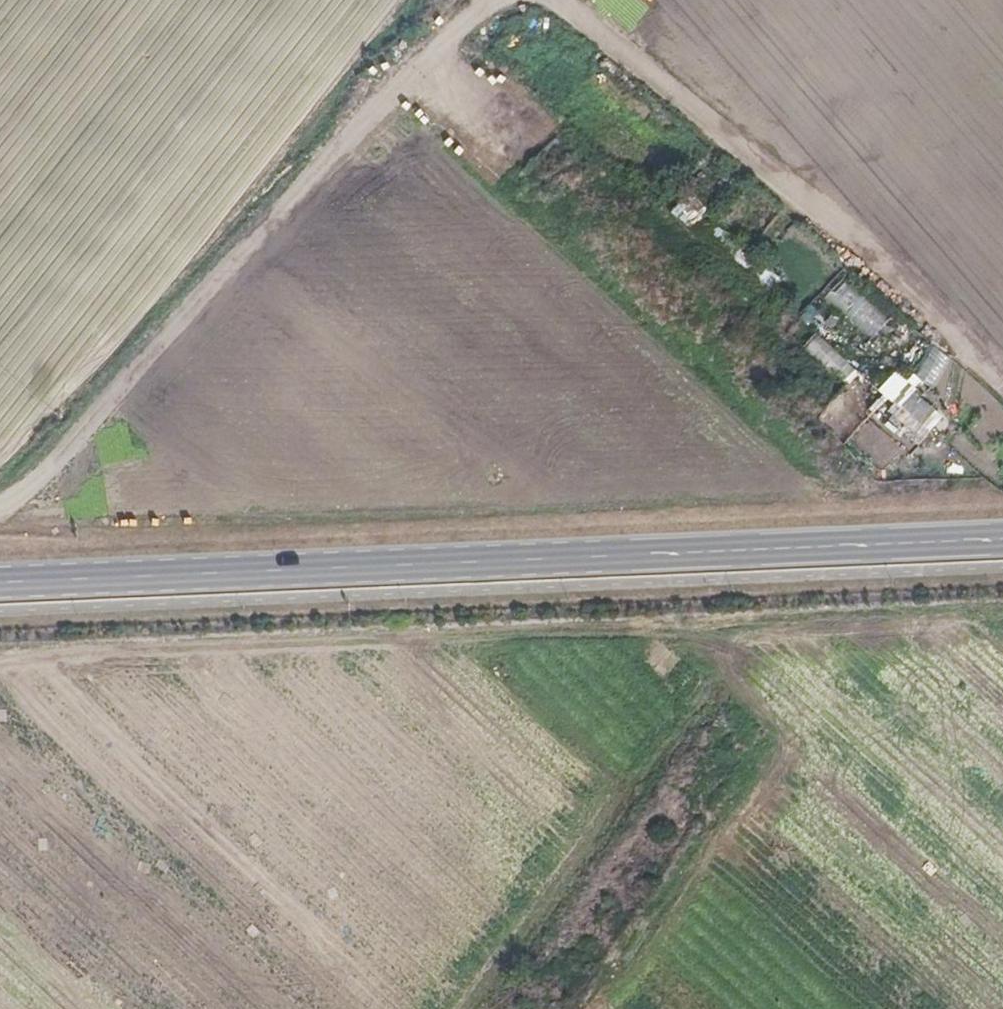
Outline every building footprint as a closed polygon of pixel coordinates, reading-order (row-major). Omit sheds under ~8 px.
[(681,200),(672,213),(694,228),(703,215),(681,200)] [(825,297),(871,341),(892,320),(846,275),(825,297)] [(932,346),(917,376),(937,386),(952,356),(932,346)] [(878,394),(933,434),(949,412),(894,372),(878,394)]
